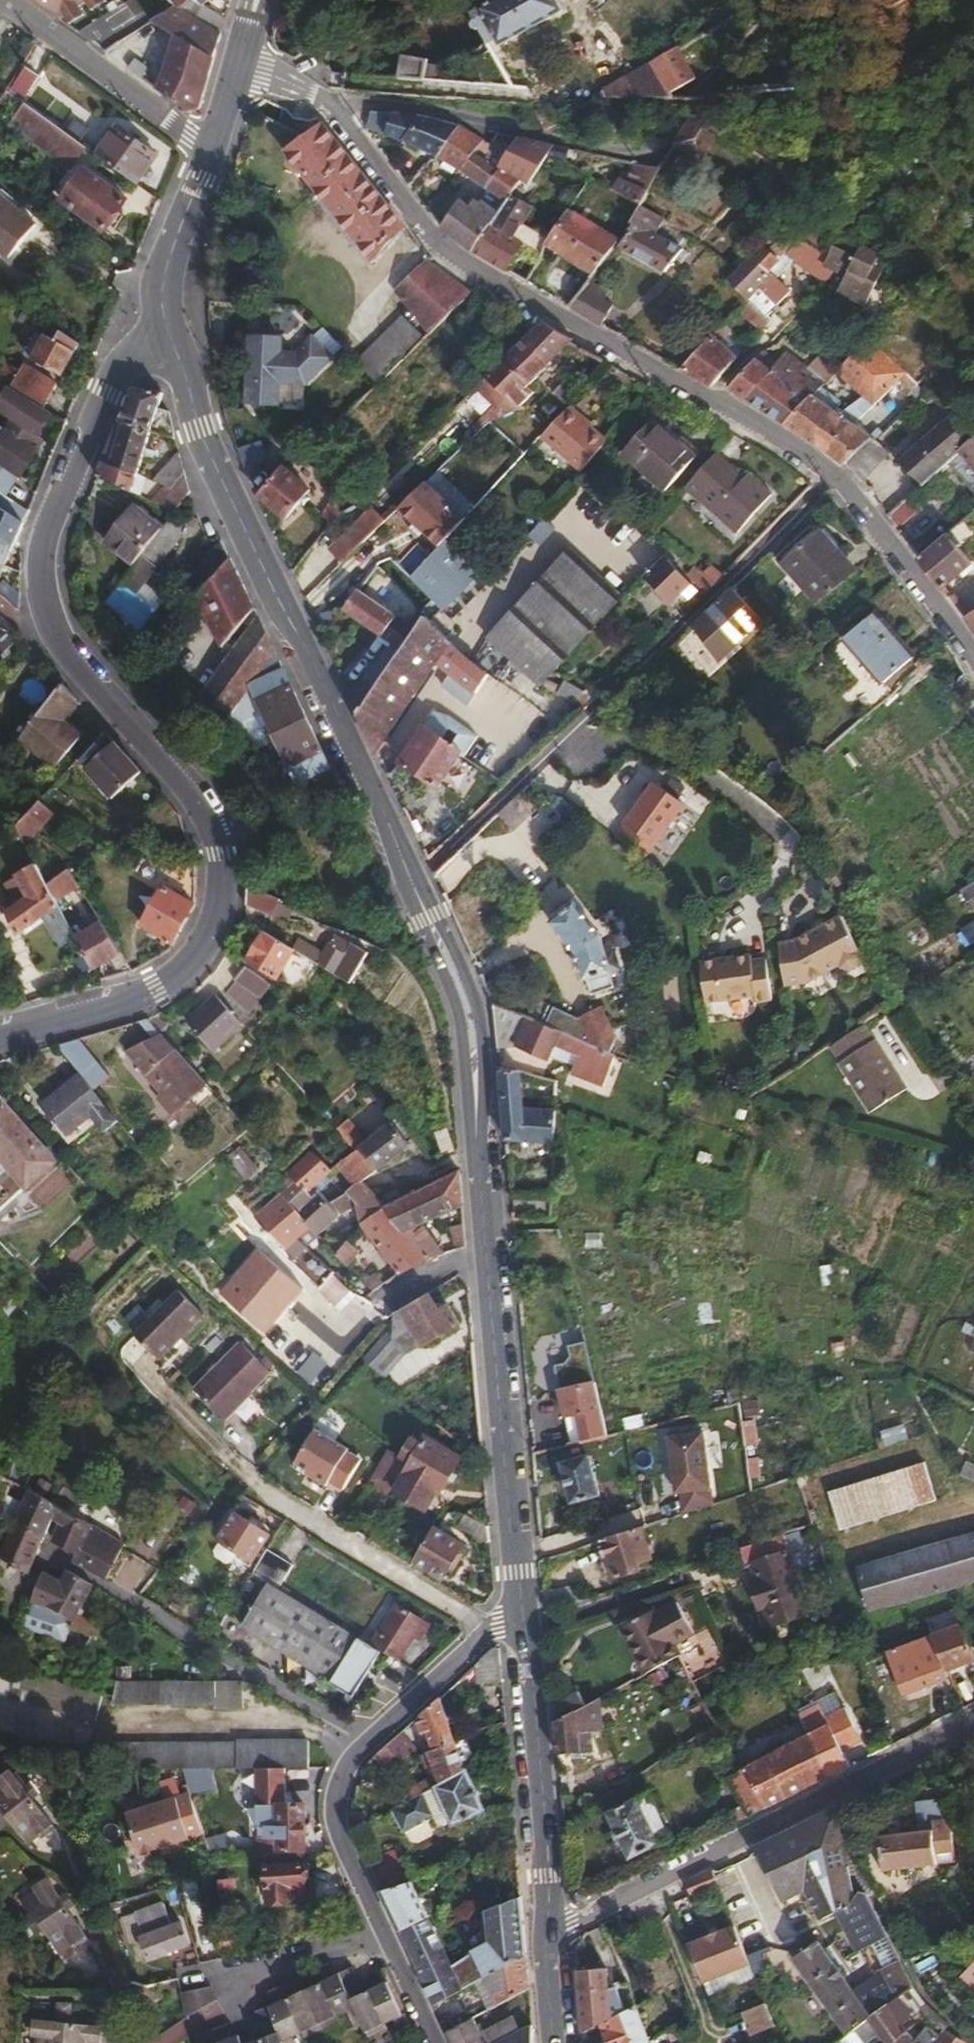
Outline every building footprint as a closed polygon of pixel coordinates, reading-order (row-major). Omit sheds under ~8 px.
[(67,20),(97,0),(40,0),(67,20)] [(180,0),(152,0),(147,4),(154,19),(180,1),(180,0)] [(180,1),(185,5),(227,31),(231,16),(208,1),(209,0),(180,0),(180,1)] [(470,10),(495,43),(551,4),(548,0),(484,0),(470,10)] [(180,1),(154,19),(180,33),(173,53),(168,67),(161,88),(193,112),(205,107),(210,87),(215,72),(227,31),(185,5),(180,1)] [(594,95),(657,92),(692,70),(676,43),(594,95)] [(397,76),(423,77),(424,56),(399,55),(397,76)] [(137,58),(131,66),(145,77),(151,68),(137,58)] [(30,67),(15,91),(28,99),(43,76),(30,67)] [(89,149),(26,106),(12,127),(74,171),(89,149)] [(726,123),(708,109),(693,111),(672,142),(698,161),(726,123)] [(437,154),(461,126),(426,116),(372,110),(367,128),(437,154)] [(288,154),(318,192),(354,163),(324,126),(308,138),(288,154)] [(485,141),(461,126),(437,154),(432,160),(440,165),(445,158),(463,168),(485,141)] [(99,156),(139,185),(159,158),(119,129),(99,156)] [(546,155),(553,145),(522,138),(503,166),(521,179),(528,183),(546,155)] [(490,143),(485,141),(463,168),(491,184),(499,172),(478,159),(483,152),(490,143)] [(496,147),(490,143),(483,152),(492,157),(498,149),(496,147)] [(637,200),(657,166),(631,161),(620,180),(616,179),(610,189),(635,203),(637,200)] [(373,258),(404,225),(354,163),(318,192),(373,258)] [(499,172),(491,184),(510,197),(513,192),(521,179),(503,166),(499,172)] [(75,190),(65,203),(108,232),(130,201),(89,171),(75,190)] [(64,182),(49,203),(60,211),(65,203),(75,190),(64,182)] [(510,197),(491,184),(475,205),(465,198),(446,226),(478,248),(510,197)] [(513,192),(510,197),(478,248),(514,271),(530,245),(538,231),(526,223),(536,206),(513,192)] [(12,260),(38,228),(0,199),(0,251),(12,260)] [(658,211),(637,200),(635,203),(620,244),(619,246),(667,271),(680,243),(650,228),(658,211)] [(570,211),(552,240),(551,241),(600,273),(601,271),(617,242),(571,212),(570,211)] [(552,240),(538,231),(530,245),(550,259),(551,241),(552,240)] [(769,268),(754,254),(729,279),(747,296),(760,283),(780,303),(793,289),(779,275),(796,258),(826,280),(837,269),(828,263),(833,253),(802,233),(769,268)] [(888,268),(854,251),(838,243),(833,253),(828,263),(837,269),(847,276),(843,290),(870,302),(888,268)] [(413,312),(449,277),(429,262),(397,291),(413,312)] [(428,334),(470,293),(449,277),(413,312),(428,334)] [(573,307),(603,324),(616,305),(607,298),(611,291),(594,280),(573,307)] [(760,283),(747,296),(768,316),(780,303),(760,283)] [(780,312),(790,321),(807,302),(797,293),(780,312)] [(768,316),(747,296),(737,307),(763,331),(773,320),(768,316)] [(64,378),(83,345),(28,307),(22,317),(9,338),(36,357),(34,360),(64,378)] [(532,378),(573,337),(576,334),(545,317),(540,323),(508,354),(532,378)] [(371,382),(417,337),(400,319),(354,364),(371,382)] [(729,326),(724,320),(715,329),(720,335),(729,326)] [(715,329),(680,367),(713,384),(720,378),(739,357),(720,335),(715,329)] [(856,384),(888,351),(872,336),(839,369),(856,384)] [(276,354),(275,339),(246,339),(248,405),(277,404),(276,382),(303,381),(334,357),(316,337),(290,353),(276,354)] [(778,362),(765,349),(732,386),(750,399),(771,372),(810,400),(816,393),(828,380),(788,350),(778,362)] [(876,401),(910,371),(888,351),(856,384),(868,395),(876,401)] [(540,387),(532,378),(508,354),(491,372),(523,405),(535,393),(540,387)] [(45,408),(59,386),(26,365),(22,373),(9,364),(0,378),(0,381),(45,408)] [(771,372),(750,399),(787,425),(810,400),(771,372)] [(134,387),(122,420),(151,430),(157,408),(162,393),(134,387)] [(787,425),(810,439),(816,429),(837,409),(816,393),(810,400),(787,425)] [(587,472),(611,440),(587,417),(588,415),(573,399),(558,416),(545,431),(587,472)] [(846,461),(872,434),(855,422),(861,413),(852,406),(847,409),(842,413),(837,409),(816,429),(810,439),(846,461)] [(973,437),(973,426),(954,412),(898,461),(922,483),(960,449),(973,437)] [(700,459),(687,446),(658,419),(629,450),(670,489),(700,459)] [(122,420),(106,461),(139,473),(151,430),(122,420)] [(455,454),(486,487),(522,454),(491,421),(455,454)] [(0,443),(0,460),(22,475),(40,448),(33,443),(39,435),(23,424),(17,433),(10,428),(0,443)] [(889,452),(876,434),(874,432),(872,434),(846,461),(863,478),(889,452)] [(973,465),(973,437),(960,449),(973,465)] [(692,440),(687,446),(700,459),(705,453),(692,440)] [(174,489),(187,473),(181,452),(156,480),(167,485),(174,489)] [(745,479),(715,455),(687,490),(742,533),(774,494),(749,475),(745,479)] [(106,461),(100,475),(134,492),(139,473),(106,461)] [(288,461),(265,490),(289,516),(313,488),(288,461)] [(178,513),(191,496),(193,493),(187,473),(174,489),(167,485),(154,502),(178,513)] [(435,542),(463,512),(421,474),(393,504),(435,542)] [(11,506),(17,497),(0,486),(0,499),(11,506)] [(339,561),(385,519),(371,504),(326,546),(339,561)] [(108,542),(137,565),(165,529),(136,508),(108,542)] [(15,549),(26,524),(6,513),(0,520),(0,535),(15,549)] [(557,526),(545,515),(531,530),(542,540),(557,526)] [(123,582),(138,593),(186,531),(172,520),(165,529),(137,565),(123,582)] [(958,542),(950,533),(922,557),(945,589),(973,562),(973,563),(973,528),(958,542)] [(857,569),(823,529),(785,562),(819,601),(857,569)] [(15,549),(0,535),(0,563),(6,568),(15,549)] [(472,564),(446,539),(411,577),(437,602),(472,564)] [(197,598),(230,557),(222,540),(214,550),(183,587),(197,598)] [(542,685),(627,598),(572,548),(490,636),(542,685)] [(220,650),(255,608),(230,557),(197,598),(193,603),(220,650)] [(672,559),(652,577),(678,603),(698,584),(672,559)] [(712,590),(718,583),(697,566),(691,572),(712,590)] [(123,582),(107,603),(141,630),(157,609),(138,593),(123,582)] [(735,586),(694,626),(721,662),(766,622),(735,586)] [(416,628),(357,590),(344,609),(388,638),(403,648),(416,628)] [(230,657),(260,619),(255,608),(220,650),(230,657)] [(19,631),(3,615),(0,619),(0,647),(9,652),(23,636),(19,631)] [(472,663),(425,615),(416,628),(403,648),(379,684),(361,712),(378,749),(437,664),(452,675),(443,687),(461,699),(470,705),(476,695),(490,675),(472,663)] [(915,658),(878,615),(850,640),(886,683),(915,658)] [(251,683),(283,668),(260,619),(230,657),(198,699),(226,719),(251,683)] [(403,648),(388,638),(364,674),(379,684),(403,648)] [(65,683),(50,666),(19,705),(23,708),(10,724),(24,735),(36,721),(45,709),(65,683)] [(287,786),(330,765),(283,668),(251,683),(277,737),(252,749),(287,786)] [(364,674),(352,692),(361,712),(379,684),(364,674)] [(515,692),(490,675),(476,695),(502,712),(515,692)] [(588,706),(590,691),(567,679),(559,692),(588,706)] [(77,696),(65,683),(45,709),(57,719),(59,717),(77,696)] [(436,735),(453,710),(442,701),(401,761),(440,787),(464,752),(436,735)] [(62,744),(74,729),(59,717),(57,719),(45,709),(36,721),(62,744)] [(36,721),(24,735),(55,763),(80,735),(74,729),(62,744),(36,721)] [(116,740),(110,744),(119,755),(125,750),(116,740)] [(119,755),(110,744),(82,769),(105,795),(138,765),(125,750),(119,755)] [(611,834),(645,858),(685,799),(650,776),(611,834)] [(49,794),(17,829),(26,846),(61,808),(49,794)] [(198,902),(200,860),(163,858),(166,888),(198,902)] [(49,885),(38,867),(18,879),(28,898),(8,910),(20,932),(61,907),(49,885)] [(73,870),(52,877),(59,896),(79,888),(73,870)] [(969,884),(958,891),(963,899),(973,893),(969,884)] [(248,895),(247,906),(270,917),(274,915),(287,922),(293,910),(278,903),(280,899),(249,885),(248,895)] [(176,941),(198,902),(166,888),(144,925),(176,941)] [(593,983),(598,995),(621,988),(617,973),(626,969),(620,951),(611,953),(605,935),(578,904),(574,907),(569,903),(555,916),(559,920),(555,925),(582,954),(591,983),(593,983)] [(780,962),(783,987),(809,983),(816,980),(836,971),(846,975),(853,973),(856,971),(858,967),(858,963),(857,959),(859,957),(841,920),(818,930),(821,935),(813,938),(811,934),(806,937),(797,940),(788,943),(778,943),(780,962)] [(79,938),(96,968),(125,950),(105,921),(79,938)] [(297,950),(267,932),(251,959),(281,977),(297,950)] [(303,953),(310,957),(354,983),(373,952),(358,943),(355,944),(337,934),(326,953),(301,940),(297,950),(303,953)] [(310,957),(303,953),(299,961),(306,965),(310,957)] [(749,954),(700,961),(706,1002),(755,995),(756,1001),(771,999),(765,958),(750,960),(749,954)] [(273,984),(247,966),(237,980),(263,998),(273,984)] [(219,994),(190,1020),(217,1050),(246,1023),(219,994)] [(550,1029),(497,1003),(500,1048),(518,1047),(548,1061),(551,1055),(556,1046),(582,1058),(579,1069),(577,1077),(606,1089),(617,1060),(607,1056),(597,1051),(579,1042),(550,1029)] [(588,1021),(597,1051),(607,1056),(623,1050),(611,1013),(588,1021)] [(556,1017),(550,1029),(579,1042),(582,1035),(571,1030),(573,1025),(556,1017)] [(872,1041),(861,1024),(830,1045),(842,1061),(839,1063),(871,1111),(907,1087),(875,1039),(872,1041)] [(180,1054),(161,1032),(153,1039),(172,1060),(149,1080),(185,1120),(199,1108),(192,1099),(210,1083),(182,1052),(180,1054)] [(551,1055),(579,1069),(582,1058),(556,1046),(551,1055)] [(505,1109),(531,1110),(531,1076),(514,1070),(502,1071),(505,1109)] [(105,1104),(81,1077),(47,1107),(69,1135),(105,1104)] [(4,1157),(30,1184),(55,1160),(4,1104),(0,1107),(0,1161),(4,1157)] [(560,1144),(561,1123),(562,1114),(531,1110),(505,1109),(508,1143),(559,1148),(560,1144)] [(344,1131),(360,1148),(378,1170),(400,1154),(412,1145),(395,1122),(372,1140),(361,1128),(353,1132),(349,1127),(344,1131)] [(449,1128),(439,1131),(447,1156),(456,1151),(449,1128)] [(355,1187),(349,1192),(359,1204),(375,1192),(368,1186),(363,1181),(378,1170),(360,1148),(339,1165),(355,1187)] [(293,1187),(285,1196),(296,1209),(333,1169),(320,1158),(297,1181),(293,1177),(289,1182),(293,1187)] [(388,1206),(431,1259),(447,1254),(433,1221),(466,1205),(462,1168),(388,1206)] [(325,1193),(300,1213),(321,1235),(359,1204),(349,1192),(334,1204),(325,1193)] [(375,1192),(359,1204),(363,1225),(388,1206),(381,1199),(375,1192)] [(276,1236),(300,1213),(296,1209),(285,1196),(259,1220),(255,1215),(233,1237),(245,1248),(266,1226),(276,1236)] [(388,1206),(363,1225),(402,1273),(416,1265),(425,1260),(431,1259),(388,1206)] [(320,1285),(334,1273),(308,1245),(321,1235),(300,1213),(276,1236),(295,1253),(292,1257),(320,1285)] [(453,1247),(467,1245),(462,1221),(448,1224),(453,1247)] [(350,1240),(343,1248),(338,1253),(349,1263),(360,1250),(350,1240)] [(338,1243),(333,1248),(338,1253),(343,1248),(338,1243)] [(260,1252),(220,1293),(268,1336),(308,1297),(260,1252)] [(377,1269),(366,1279),(377,1289),(391,1280),(388,1271),(381,1275),(377,1269)] [(350,1289),(334,1273),(320,1285),(320,1288),(336,1303),(350,1289)] [(180,1285),(136,1329),(163,1356),(207,1312),(180,1285)] [(394,1327),(365,1358),(385,1374),(405,1353),(424,1345),(463,1322),(450,1302),(442,1308),(431,1290),(394,1313),(394,1327)] [(244,1339),(197,1384),(228,1415),(239,1404),(237,1401),(271,1367),(244,1339)] [(601,1438),(607,1436),(601,1409),(586,1342),(550,1350),(572,1445),(601,1438)] [(318,1428),(298,1461),(316,1471),(313,1475),(327,1484),(330,1480),(344,1489),(363,1459),(348,1450),(349,1447),(318,1428)] [(684,1512),(713,1503),(703,1432),(669,1437),(676,1493),(681,1492),(684,1512)] [(392,1443),(372,1477),(426,1510),(436,1492),(441,1493),(461,1456),(428,1436),(421,1449),(416,1447),(411,1455),(392,1443)] [(485,1446),(475,1449),(486,1459),(485,1446)] [(591,1457),(565,1464),(575,1504),(602,1497),(591,1457)] [(925,1460),(827,1491),(840,1530),(937,1500),(925,1460)] [(33,1489),(17,1524),(42,1537),(55,1513),(62,1518),(67,1510),(33,1489)] [(108,1536),(67,1510),(62,1518),(53,1540),(78,1552),(74,1560),(106,1580),(122,1552),(105,1541),(108,1536)] [(273,1532),(239,1511),(222,1537),(226,1540),(219,1549),(220,1555),(232,1562),(237,1560),(244,1551),(257,1559),(273,1532)] [(462,1524),(492,1543),(491,1525),(468,1512),(462,1524)] [(42,1537),(17,1524),(0,1558),(28,1572),(32,1565),(42,1537)] [(465,1544),(436,1526),(417,1560),(446,1578),(465,1544)] [(651,1557),(641,1527),(626,1532),(601,1541),(614,1578),(640,1569),(638,1562),(651,1557)] [(786,1533),(741,1548),(746,1567),(753,1566),(757,1583),(752,1585),(760,1610),(765,1609),(771,1625),(809,1613),(786,1533)] [(860,1566),(871,1607),(973,1576),(973,1534),(860,1566)] [(274,1583),(279,1586),(292,1565),(269,1551),(255,1572),(274,1583)] [(62,1582),(46,1573),(33,1604),(46,1607),(74,1621),(73,1626),(111,1641),(114,1630),(79,1616),(95,1586),(70,1569),(62,1582)] [(274,1583),(247,1627),(354,1693),(381,1649),(375,1645),(279,1586),(274,1583)] [(648,1674),(680,1655),(674,1644),(694,1632),(676,1602),(657,1613),(653,1607),(642,1613),(643,1616),(622,1629),(648,1674)] [(401,1603),(375,1645),(381,1649),(400,1661),(417,1634),(422,1638),(432,1622),(401,1603)] [(965,1624),(934,1634),(948,1669),(973,1660),(973,1646),(965,1624)] [(906,1691),(950,1676),(948,1669),(934,1634),(890,1648),(906,1691)] [(502,1647),(495,1646),(482,1658),(485,1681),(505,1680),(502,1647)] [(777,1669),(797,1710),(809,1704),(791,1668),(777,1669)] [(244,1680),(118,1682),(113,1705),(216,1703),(216,1706),(245,1706),(244,1680)] [(557,1726),(590,1708),(581,1692),(555,1706),(557,1726)] [(429,1732),(435,1750),(457,1740),(443,1695),(423,1713),(425,1720),(420,1722),(423,1734),(429,1732)] [(810,1735),(831,1774),(851,1764),(842,1747),(862,1737),(846,1705),(827,1715),(832,1724),(810,1735)] [(557,1726),(559,1757),(591,1755),(590,1708),(557,1726)] [(408,1727),(389,1744),(391,1748),(394,1752),(398,1755),(403,1749),(401,1743),(411,1732),(408,1727)] [(742,1770),(765,1808),(831,1774),(810,1735),(742,1770)] [(432,1750),(426,1752),(431,1768),(437,1766),(440,1774),(412,1789),(415,1797),(438,1784),(467,1769),(474,1765),(466,1736),(457,1740),(435,1750),(432,1750)] [(239,1745),(108,1746),(108,1769),(312,1768),(311,1741),(239,1741),(239,1745)] [(391,1748),(389,1744),(376,1756),(385,1767),(398,1755),(394,1752),(391,1748)] [(467,1769),(438,1784),(460,1828),(490,1813),(467,1769)] [(34,1843),(59,1824),(38,1797),(46,1791),(36,1778),(28,1784),(17,1770),(0,1783),(0,1800),(1,1801),(0,1801),(0,1816),(6,1824),(15,1818),(34,1843)] [(733,1824),(765,1808),(742,1770),(725,1779),(743,1806),(727,1813),(733,1824)] [(205,1837),(199,1810),(183,1814),(179,1795),(129,1806),(139,1851),(205,1837)] [(668,1842),(646,1798),(605,1819),(627,1863),(668,1842)] [(259,1835),(259,1857),(283,1855),(284,1847),(308,1847),(306,1802),(258,1803),(259,1826),(270,1826),(270,1835),(259,1835)] [(839,1806),(758,1846),(760,1851),(784,1901),(807,1889),(822,1918),(839,1910),(859,1950),(868,1945),(883,1972),(855,1990),(874,2016),(909,1991),(916,1986),(902,1958),(889,1934),(869,1894),(867,1894),(865,1894),(863,1892),(857,1896),(839,1806)] [(259,1826),(259,1835),(270,1835),(270,1826),(259,1826)] [(934,1828),(880,1836),(885,1870),(939,1863),(934,1828)] [(370,1861),(383,1888),(413,1878),(402,1848),(370,1861)] [(270,1863),(271,1898),(304,1897),(304,1899),(305,1900),(307,1900),(308,1862),(270,1863)] [(711,1869),(684,1882),(690,1896),(717,1882),(711,1869)] [(413,1878),(383,1888),(435,2001),(487,1975),(476,1951),(454,1964),(443,1941),(431,1944),(422,1926),(434,1922),(413,1878)] [(46,1927),(63,1954),(90,1936),(71,1908),(79,1903),(70,1889),(62,1894),(52,1879),(25,1897),(33,1909),(25,1914),(37,1933),(46,1927)] [(585,1899),(587,1897),(586,1887),(579,1884),(570,1889),(571,1901),(576,1902),(581,1901),(585,1899)] [(476,1951),(487,1975),(530,1954),(526,1918),(524,1896),(489,1907),(493,1938),(474,1947),(476,1951)] [(147,1917),(132,1922),(138,1939),(142,1937),(149,1958),(191,1943),(183,1921),(160,1929),(152,1908),(144,1911),(147,1917)] [(689,1944),(705,1981),(751,1963),(736,1927),(735,1925),(720,1931),(719,1929),(704,1935),(705,1937),(689,1944)] [(848,2034),(858,2027),(874,2016),(855,1990),(820,1940),(810,1946),(795,1958),(848,2034)] [(443,2018),(448,2029),(475,2016),(532,1988),(531,1968),(530,1954),(487,1975),(495,1993),(443,2018)] [(330,1962),(300,1976),(326,2028),(342,2021),(339,2015),(349,2010),(356,2025),(365,2020),(343,1971),(336,1974),(330,1962)] [(365,1962),(343,1971),(365,2020),(372,2036),(389,2027),(387,2022),(397,2017),(405,2031),(410,2029),(387,1981),(377,1985),(365,1962)] [(705,1981),(703,1982),(709,1995),(756,1976),(751,1963),(705,1981)] [(272,2005),(285,2042),(292,2042),(290,2037),(303,2031),(305,2036),(326,2028),(300,1976),(270,1989),(275,2004),(272,2005)] [(925,1998),(916,1986),(909,1991),(918,2004),(925,1998)] [(209,1988),(184,2002),(186,2015),(215,1999),(209,1988)] [(880,2031),(885,2037),(889,2042),(904,2031),(901,2024),(915,2014),(922,2009),(918,2004),(909,1991),(874,2016),(858,2027),(867,2041),(880,2031)] [(767,2002),(744,2012),(754,2035),(777,2025),(767,2002)] [(240,2038),(242,2042),(285,2042),(272,2005),(257,2011),(266,2036),(257,2039),(254,2033),(240,2038)] [(605,2022),(613,2042),(647,2042),(651,2041),(651,2038),(637,2006),(631,2009),(605,2022)] [(915,2014),(919,2020),(926,2015),(922,2009),(915,2014)] [(108,2025),(73,2021),(73,2011),(59,2011),(59,2019),(42,2018),(39,2042),(107,2042),(108,2025)] [(455,2042),(495,2042),(517,2032),(511,2020),(485,2032),(483,2027),(481,2028),(475,2016),(448,2029),(455,2042)] [(199,2033),(202,2042),(242,2042),(240,2038),(239,2035),(237,2036),(232,2022),(199,2033)] [(910,2035),(918,2041),(920,2042),(921,2042),(937,2032),(930,2022),(910,2035)] [(535,2024),(517,2032),(495,2042),(536,2042),(535,2024)] [(671,2041),(680,2036),(675,2026),(665,2031),(671,2041)] [(867,2041),(858,2027),(848,2034),(847,2035),(851,2041),(853,2042),(864,2042),(867,2041)] [(945,2030),(942,2030),(939,2031),(937,2032),(921,2042),(967,2042),(970,2042),(945,2030)] [(889,2042),(917,2042),(918,2041),(910,2035),(904,2031),(889,2042)] [(841,2039),(844,2042),(848,2042),(851,2041),(847,2035),(841,2039)]
